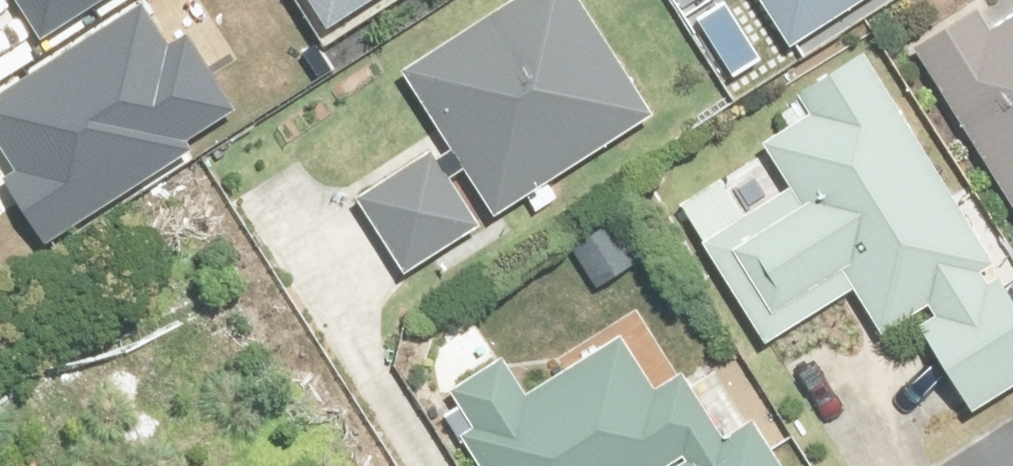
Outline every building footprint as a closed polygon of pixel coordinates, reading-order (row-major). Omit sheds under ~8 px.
[(38,33),(91,0),(18,0),(38,33)] [(318,23),(355,0),(304,0),(318,23)] [(401,278),(653,113),(578,0),(494,0),(404,59),(455,136),(352,204),(401,278)] [(787,50),(865,0),(755,0),(787,50)] [(909,55),(1012,213),(1012,21),(992,35),(976,11),(909,55)] [(0,97),(0,145),(16,171),(2,179),(34,230),(231,109),(193,48),(167,64),(136,14),(0,97)] [(860,53),(791,96),(803,116),(763,140),(792,186),(748,213),(725,176),(675,208),(763,351),(851,297),(877,338),(911,318),(972,418),(1012,393),(1012,300),(860,53)] [(442,417),(472,465),(781,465),(750,415),(717,435),(679,374),(649,392),(617,338),(527,393),(502,353),(447,387),(459,406),(442,417)]
